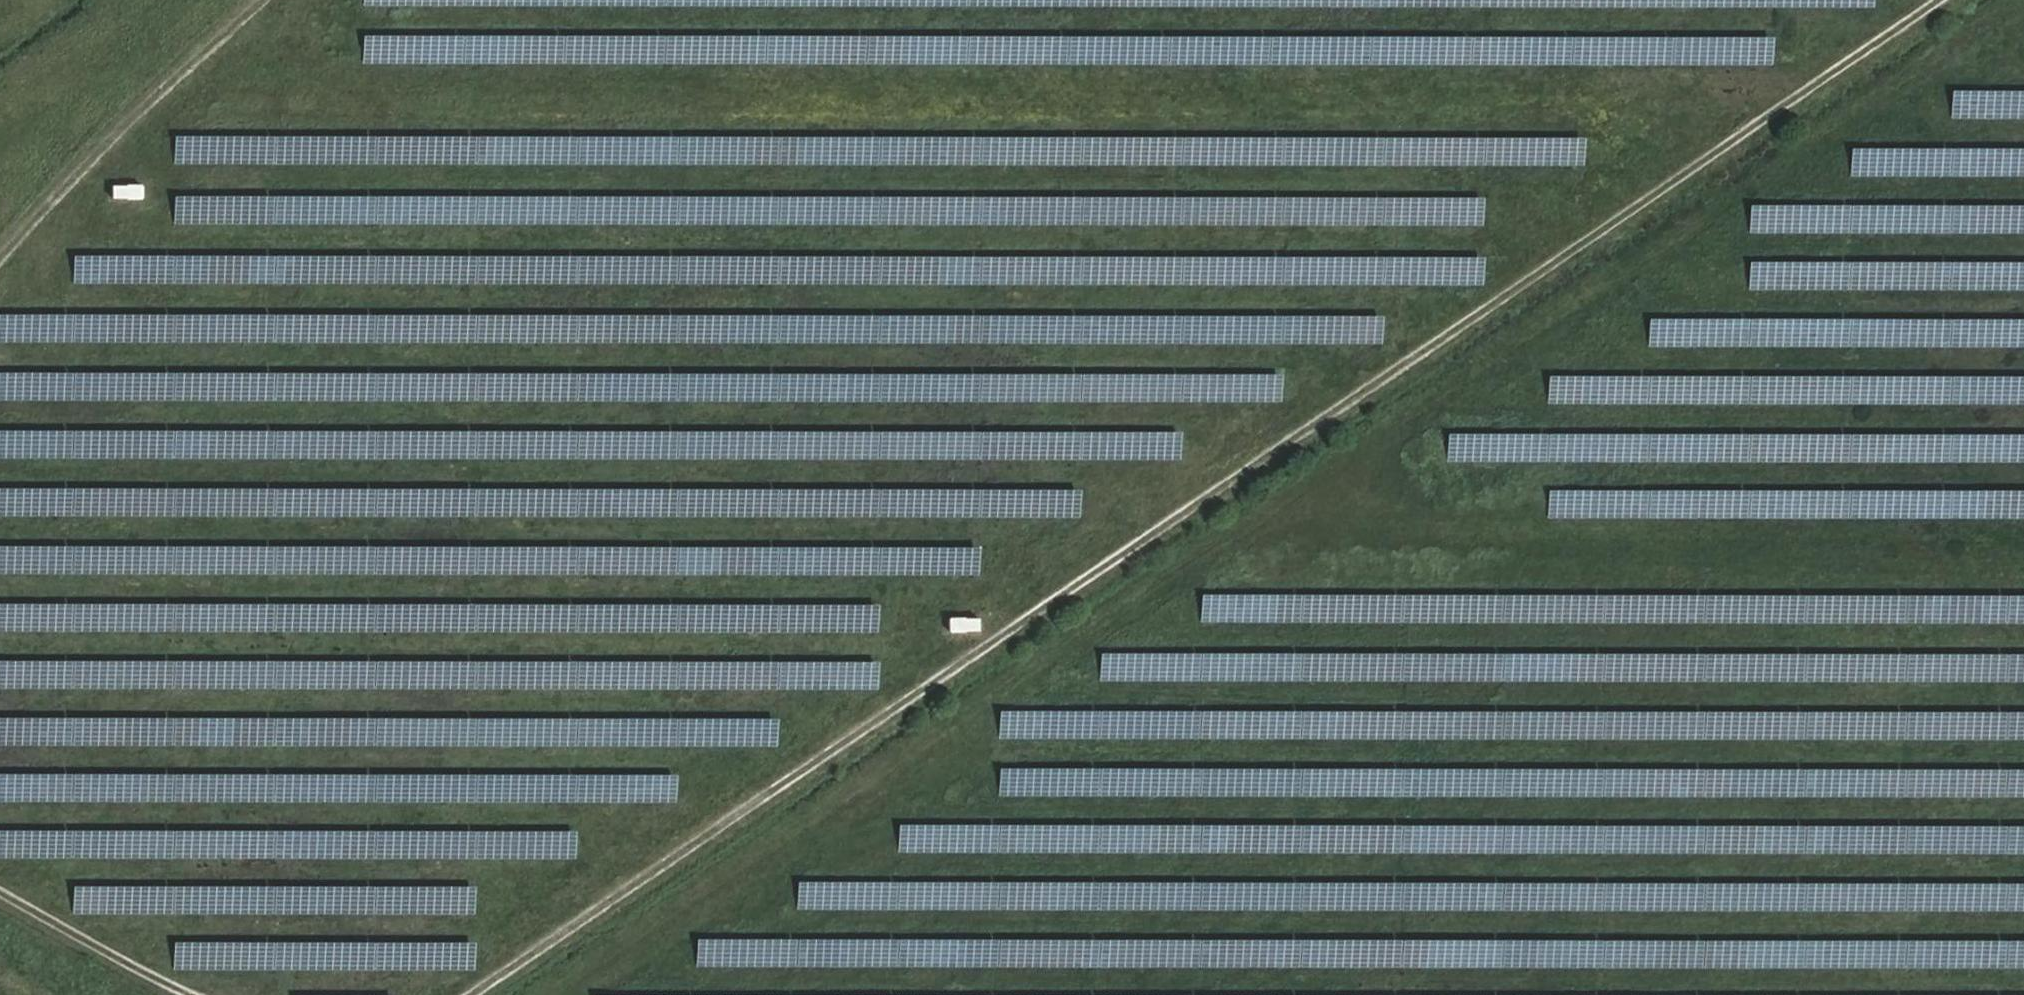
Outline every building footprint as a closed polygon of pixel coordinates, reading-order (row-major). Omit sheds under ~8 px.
[(2012,117),(2012,90),(1950,88),(1949,115),(2012,117)] [(172,130),(171,160),(1583,168),(1583,138),(172,130)] [(1850,146),(1848,171),(1880,173),(1881,148),(1850,146)] [(2023,165),(2023,148),(1954,146),(1953,164),(2023,165)] [(107,182),(107,199),(140,199),(140,182),(107,182)] [(171,190),(171,220),(1482,228),(1482,198),(171,190)] [(1803,232),(1804,205),(1748,204),(1747,231),(1803,232)] [(2023,288),(2023,260),(1816,257),(1816,285),(2023,288)] [(1776,288),(1776,274),(1773,274),(1773,260),(1747,260),(1747,288),(1776,288)] [(0,309),(0,338),(1381,347),(1382,317),(0,309)] [(2023,346),(2023,317),(1647,314),(1647,344),(2023,346)] [(0,366),(0,396),(1280,406),(1281,375),(0,366)] [(1545,400),(2023,403),(2023,375),(1546,372),(1545,400)] [(0,422),(0,452),(1179,466),(1179,436),(0,422)] [(2023,463),(2023,434),(1444,427),(1444,456),(2023,463)] [(1079,520),(1079,491),(0,483),(0,513),(1079,520)] [(1546,514),(2023,517),(2023,489),(1546,485),(1546,514)] [(978,578),(978,548),(0,541),(0,571),(978,578)] [(877,636),(877,605),(0,599),(0,630),(877,636)] [(975,613),(942,615),(943,634),(977,631),(975,613)] [(1097,653),(1097,678),(1357,678),(1357,652),(1198,651),(1198,663),(1174,663),(1174,653),(1097,653)] [(1754,652),(1754,678),(2023,680),(2023,653),(1754,652)] [(877,692),(877,662),(0,657),(0,687),(877,692)] [(1659,711),(996,707),(996,734),(1659,738),(1659,711)] [(1731,709),(1731,738),(2023,738),(2023,710),(1731,709)] [(777,751),(777,722),(0,713),(0,742),(777,751)] [(996,792),(2023,798),(2023,769),(996,763),(996,792)] [(674,804),(674,775),(0,770),(0,800),(674,804)] [(2023,855),(2023,826),(895,819),(895,848),(2023,855)] [(574,860),(574,830),(0,827),(0,856),(574,860)] [(795,872),(794,901),(2023,916),(2023,886),(795,872)] [(474,886),(70,882),(70,912),(474,915),(474,886)] [(694,958),(2023,973),(2023,943),(694,929),(694,958)] [(473,942),(171,939),(170,968),(473,971),(473,942)]
